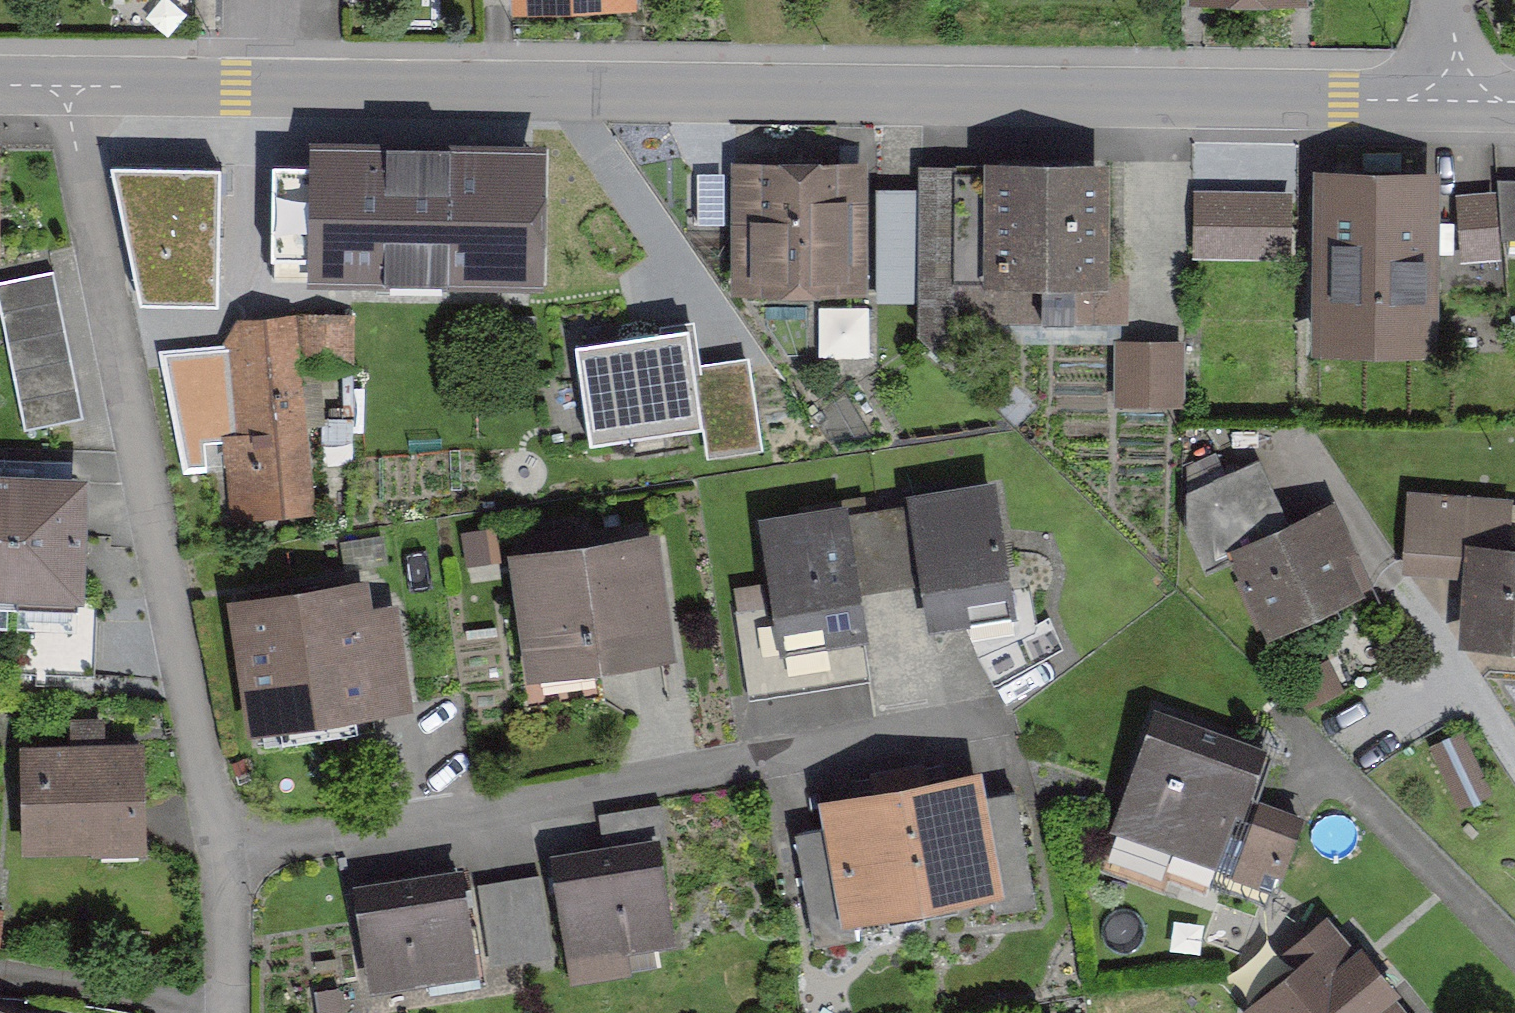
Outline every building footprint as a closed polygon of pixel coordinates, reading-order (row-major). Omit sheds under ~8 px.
[(634,0),(515,0),(516,8),(534,8),(574,6),(597,6),(634,5),(634,0)] [(552,284),(553,140),(309,139),(309,153),(269,153),(268,269),(305,269),(305,282),(552,284)] [(735,290),(868,289),(867,157),(734,158),(735,290)] [(995,159),(994,281),(1112,283),(1114,160),(995,159)] [(222,163),(112,160),(140,295),(218,297),(222,163)] [(1441,353),(1443,164),(1315,163),(1312,351),(1441,353)] [(962,170),(926,170),(923,329),(962,329),(963,280),(984,280),(986,179),(962,179),(962,170)] [(1295,192),(1195,192),(1195,262),(1295,261),(1295,192)] [(920,195),(879,195),(879,303),(919,304),(920,195)] [(53,269),(0,280),(0,307),(25,429),(83,417),(53,269)] [(825,350),(871,351),(872,304),(846,304),(826,303),(825,350)] [(317,512),(295,315),(237,322),(224,346),(234,433),(219,434),(220,445),(228,522),(317,512)] [(352,365),(348,317),(299,321),(303,369),(352,365)] [(690,324),(578,339),(593,439),(704,422),(695,362),(690,324)] [(1187,345),(1116,345),(1116,406),(1186,407),(1187,345)] [(234,433),(224,346),(158,352),(183,474),(207,474),(206,445),(220,445),(219,434),(234,433)] [(749,354),(695,362),(704,422),(708,445),(710,457),(763,450),(751,366),(749,354)] [(1261,464),(1189,497),(1188,538),(1206,578),(1240,564),(1234,550),(1293,525),(1261,464)] [(21,480),(0,479),(0,600),(20,600),(21,480)] [(88,601),(89,480),(21,480),(20,600),(88,601)] [(1033,621),(1008,481),(915,497),(940,637),(1033,621)] [(1470,545),(1501,547),(1505,504),(1411,495),(1404,573),(1467,579),(1470,545)] [(877,643),(851,506),(760,523),(777,614),(786,660),(858,646),(877,643)] [(1293,525),(1234,550),(1240,564),(1270,634),(1358,596),(1340,556),(1356,549),(1337,506),(1293,525)] [(690,658),(668,532),(518,558),(540,684),(690,658)] [(1467,579),(1461,642),(1514,647),(1514,549),(1501,547),(1470,545),(1467,579)] [(417,709),(395,572),(228,598),(249,735),(417,709)] [(738,621),(753,701),(864,680),(858,646),(786,660),(777,614),(738,621)] [(1265,772),(1154,731),(1115,834),(1290,900),(1317,830),(1252,805),(1265,772)] [(146,850),(144,739),(21,742),(23,853),(146,850)] [(982,770),(906,786),(933,911),(1009,895),(982,770)] [(852,928),(933,911),(906,786),(826,803),(852,928)] [(657,812),(599,823),(603,848),(662,838),(657,812)] [(679,946),(660,840),(556,859),(574,965),(679,946)] [(484,975),(466,871),(355,889),(373,993),(484,975)] [(505,890),(518,969),(548,964),(535,885),(505,890)] [(518,969),(505,890),(475,895),(487,974),(518,969)] [(1317,956),(1244,1012),(1388,1012),(1405,1000),(1367,950),(1333,976),(1317,956)]
